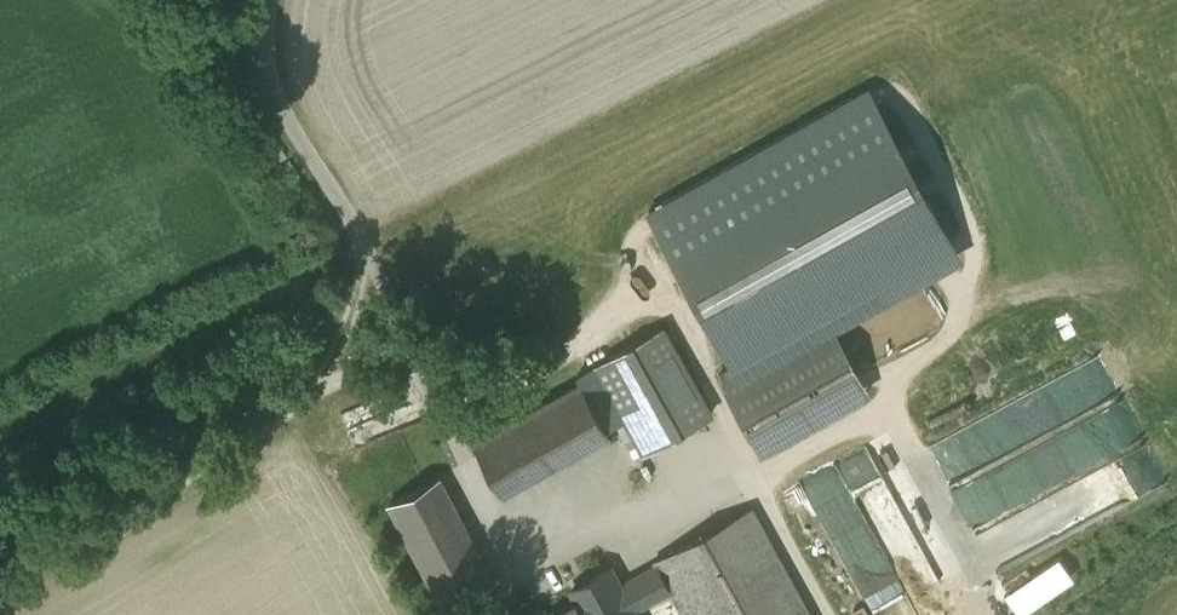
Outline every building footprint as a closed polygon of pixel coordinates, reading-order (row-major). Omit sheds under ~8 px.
[(866,90),(649,211),(735,365),(827,315),(822,306),(948,236),(866,90)] [(948,236),(822,306),(827,315),(835,330),(962,260),(948,236)] [(735,365),(719,374),(761,450),(869,390),(835,330),(827,315),(735,365)] [(664,328),(599,363),(646,449),(711,413),(664,328)] [(582,382),(474,441),(500,489),(608,430),(582,382)] [(488,579),(426,479),(389,502),(450,602),(478,585),(488,579)] [(655,560),(657,564),(671,589),(685,614),(812,614),(752,507),(655,560)] [(1011,586),(1023,611),(1083,581),(1070,557),(1011,586)] [(589,581),(593,588),(545,614),(635,614),(632,610),(671,589),(657,564),(617,586),(608,570),(589,581)]
